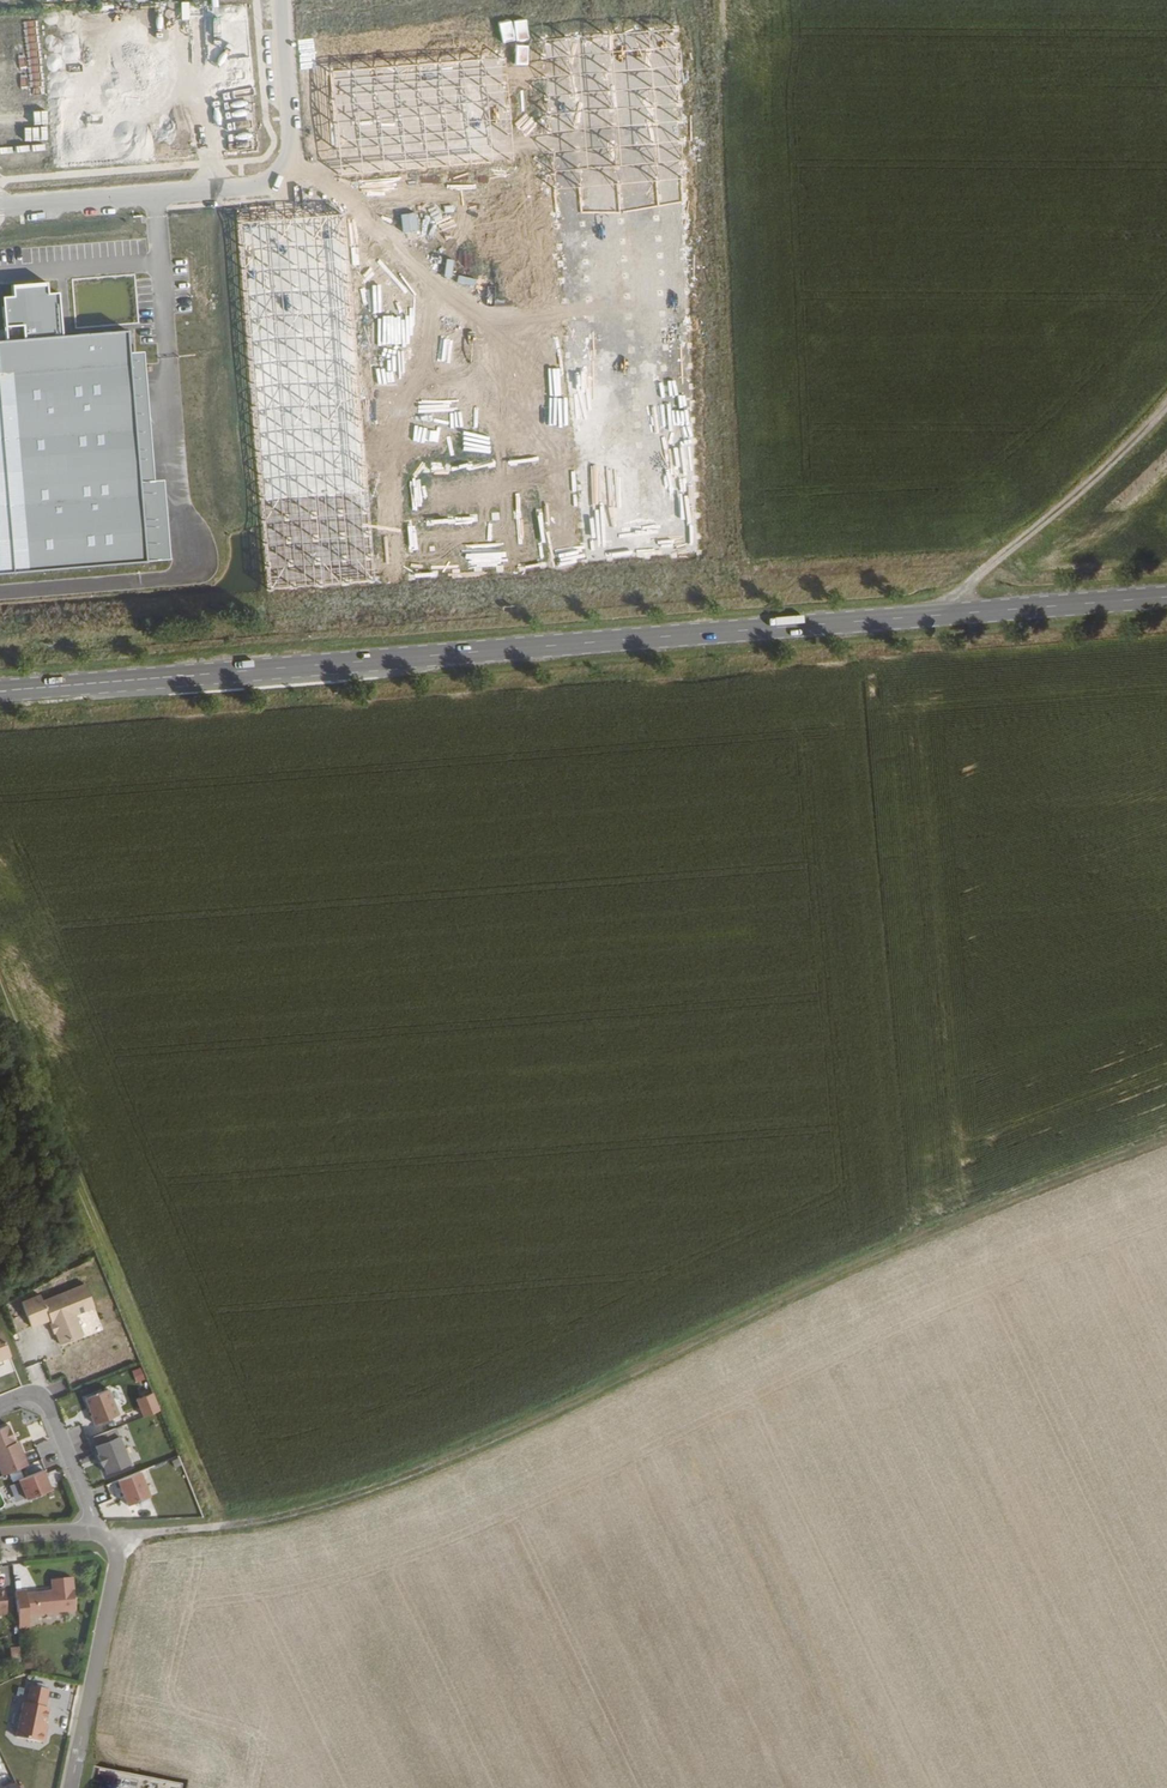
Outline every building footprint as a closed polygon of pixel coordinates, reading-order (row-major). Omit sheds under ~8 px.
[(149,562),(172,561),(165,480),(155,480),(145,352),(132,353),(130,330),(64,336),(60,292),(49,293),(48,283),(13,285),(14,296),(5,296),(8,340),(0,341),(0,574),(149,562)] [(60,1345),(104,1330),(88,1284),(44,1299),(42,1294),(23,1301),(32,1328),(52,1321),(60,1345)] [(15,1356),(4,1330),(0,1332),(0,1363),(15,1356)] [(32,1386),(47,1383),(42,1362),(27,1365),(32,1386)] [(142,1368),(133,1370),(136,1383),(145,1380),(142,1368)] [(84,1398),(94,1424),(119,1414),(109,1388),(84,1398)] [(2,1474),(28,1463),(18,1440),(16,1440),(9,1424),(0,1428),(0,1469),(2,1474)] [(109,1476),(134,1465),(119,1427),(93,1438),(109,1476)] [(18,1479),(26,1499),(52,1489),(44,1469),(18,1479)] [(131,1507),(155,1497),(143,1470),(119,1480),(131,1507)] [(72,1617),(69,1583),(48,1585),(49,1597),(23,1599),(23,1593),(12,1594),(15,1631),(25,1630),(25,1621),(72,1617)] [(11,1597),(2,1598),(3,1609),(12,1609),(11,1597)] [(11,1661),(21,1661),(21,1647),(11,1647),(11,1661)] [(43,1694),(25,1690),(21,1707),(18,1706),(9,1740),(34,1746),(37,1744),(39,1739),(37,1736),(38,1730),(42,1712),(39,1712),(43,1694)]
